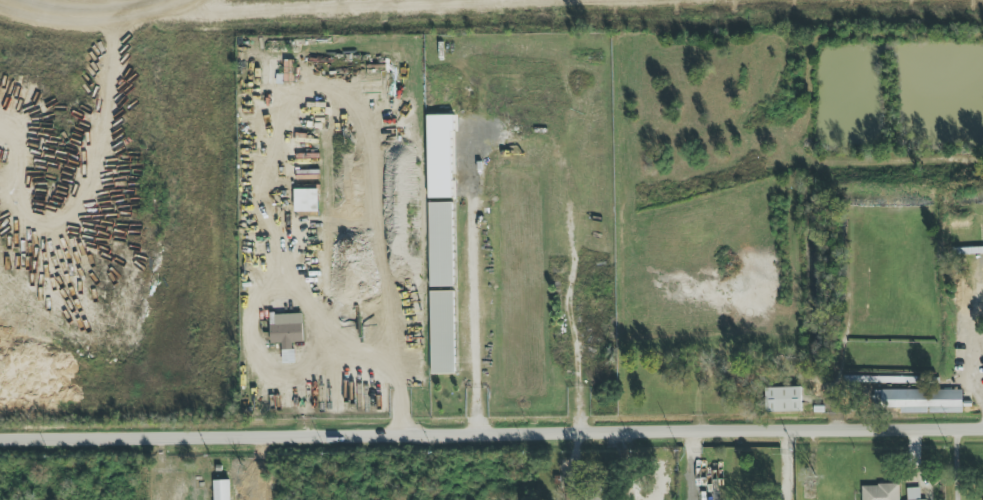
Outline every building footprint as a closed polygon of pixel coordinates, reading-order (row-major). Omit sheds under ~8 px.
[(428,199),(452,198),(451,115),(426,116),(428,199)] [(318,212),(318,189),(295,190),(295,212),(318,212)] [(452,203),(428,203),(429,287),(453,287),(452,203)] [(453,292),(429,292),(431,375),(455,374),(453,292)] [(303,342),(301,314),(275,315),(275,325),(270,325),(270,344),(281,343),(281,351),(292,351),(292,343),(303,342)] [(766,413),(802,412),(801,387),(765,388),(766,413)] [(900,414),(962,413),(962,390),(874,390),(874,408),(900,408),(900,414)] [(229,481),(213,481),(214,499),(230,499),(229,481)] [(899,485),(861,486),(861,499),(899,499),(899,485)] [(919,488),(906,488),(906,499),(920,499),(919,488)]
